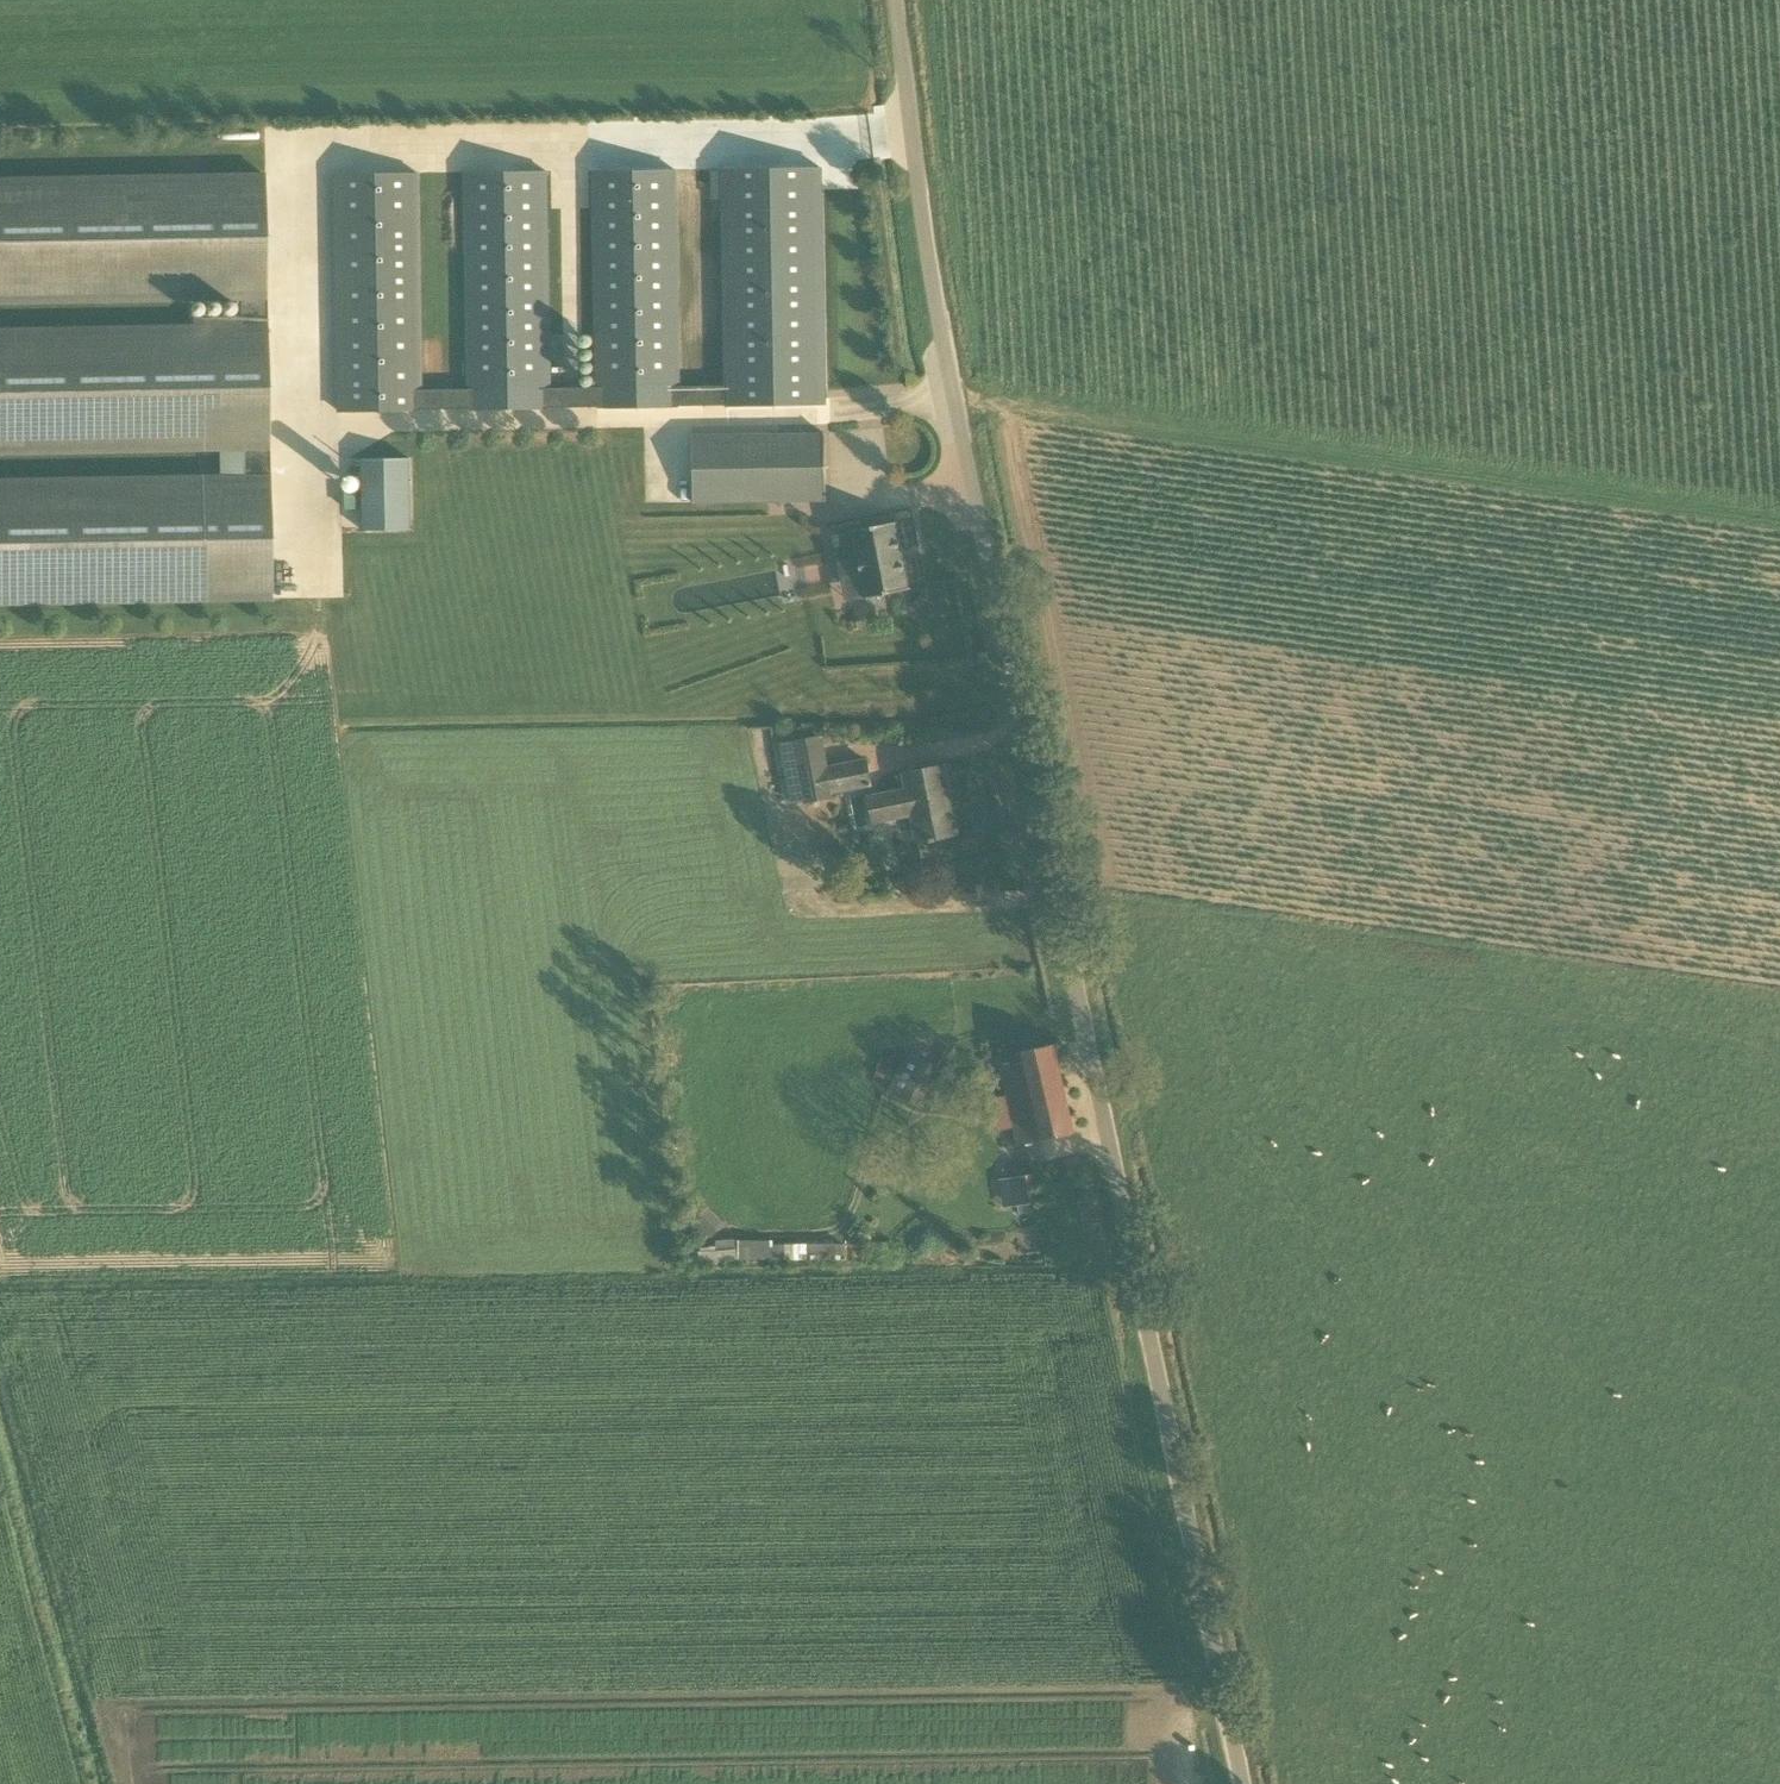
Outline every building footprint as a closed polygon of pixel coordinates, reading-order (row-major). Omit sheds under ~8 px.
[(469,409),(609,408),(727,405),(727,407),(825,405),(821,167),(723,169),(726,385),(679,386),(675,169),(595,171),(598,387),(549,388),(545,171),(466,172),(469,389),(421,390),(418,173),(336,174),(341,412),(422,411),(469,409)] [(0,327),(0,455),(242,450),(242,474),(0,478),(0,603),(273,598),(265,175),(0,180),(0,305),(240,300),(241,317),(192,318),(192,323),(0,327)] [(694,502),(827,500),(826,433),(692,435),(694,502)] [(410,455),(361,455),(362,527),(411,527),(410,455)] [(909,588),(897,522),(851,531),(852,533),(834,536),(839,564),(858,560),(865,596),(909,588)] [(980,662),(989,660),(987,651),(978,653),(980,662)] [(826,767),(820,737),(766,748),(778,804),(785,802),(785,803),(803,799),(804,803),(834,797),(834,793),(871,786),(866,759),(826,767)] [(953,835),(946,799),(951,798),(945,765),(904,773),(908,791),(872,799),(877,821),(912,814),(918,842),(930,839),(931,842),(936,841),(935,838),(953,835)] [(1020,1145),(1074,1133),(1054,1044),(1019,1052),(1022,1063),(1002,1068),(1020,1145)] [(921,1107),(941,1068),(908,1051),(888,1090),(921,1107)] [(1004,1207),(1037,1202),(1033,1174),(1000,1179),(1004,1207)] [(694,1220),(684,1230),(698,1245),(708,1235),(711,1238),(725,1225),(708,1207),(694,1220)]
